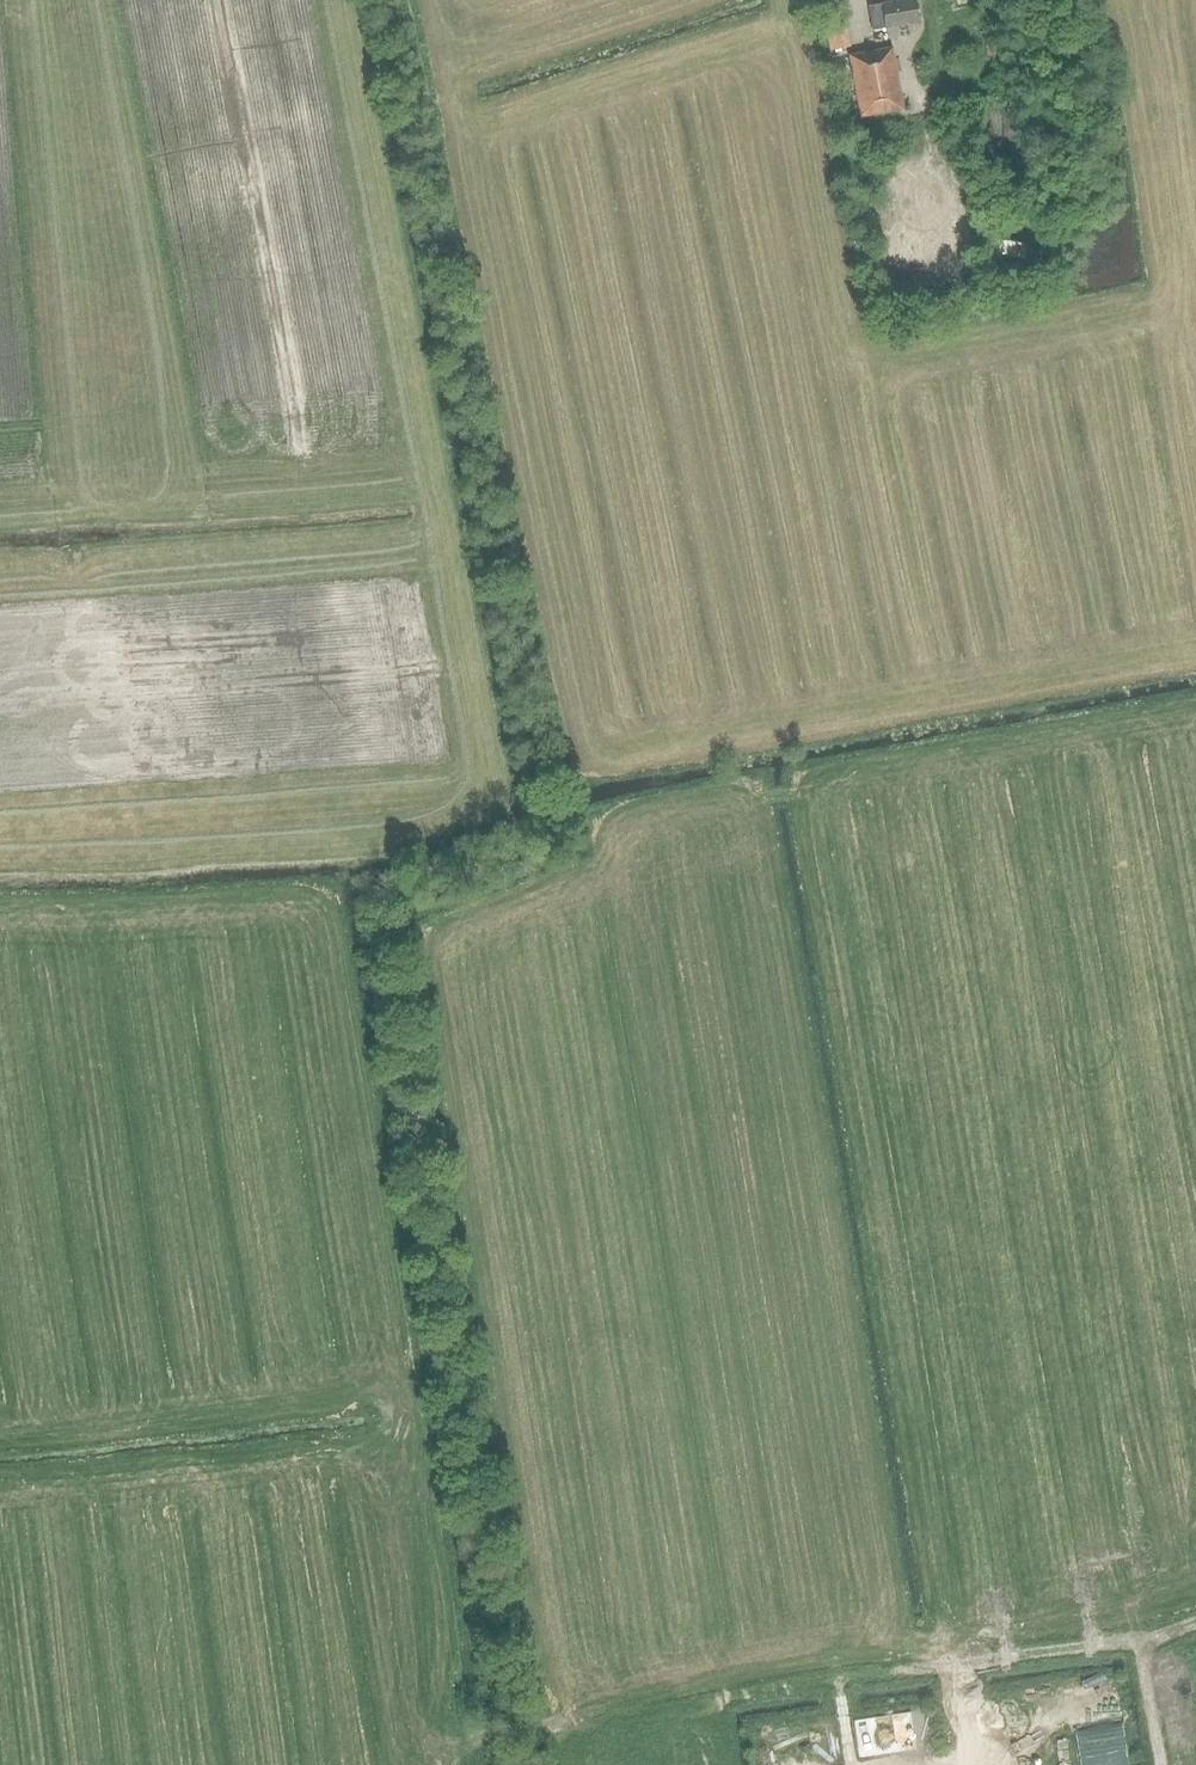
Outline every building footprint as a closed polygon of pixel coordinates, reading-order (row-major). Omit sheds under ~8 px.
[(832,49),(854,47),(850,0),(829,0),(832,49)] [(915,0),(913,0),(869,7),(872,29),(886,27),(887,38),(899,36),(897,26),(919,23),(915,0)] [(1001,56),(999,43),(985,45),(987,58),(1001,56)] [(901,109),(891,48),(848,55),(859,116),(901,109)] [(955,99),(946,100),(943,101),(944,109),(956,107),(955,99)]
